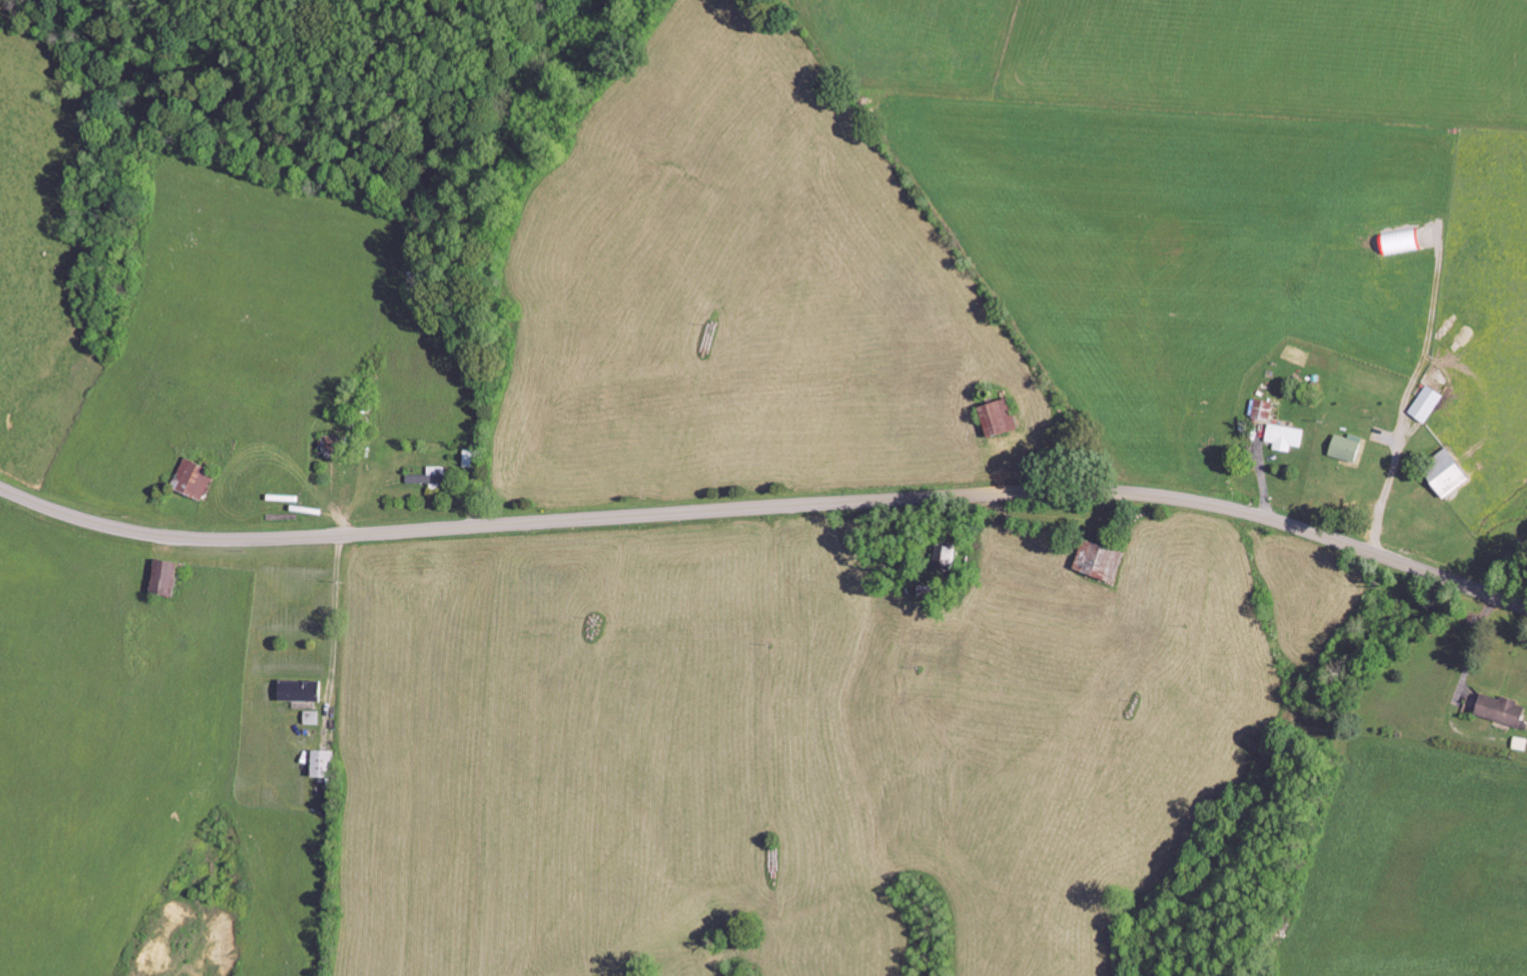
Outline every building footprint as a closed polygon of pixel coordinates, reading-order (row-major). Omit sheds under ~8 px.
[(1442,393),(1424,384),(1409,414),(1427,423),(1442,393)] [(978,408),(988,438),(1019,428),(1008,398),(978,408)] [(1271,401),(1249,398),(1247,416),(1269,419),(1271,401)] [(1264,441),(1274,442),(1272,449),(1289,451),(1290,445),(1300,447),(1303,429),(1267,423),(1264,441)] [(1362,437),(1349,433),(1347,438),(1335,434),(1329,455),(1355,463),(1362,437)] [(1445,498),(1470,479),(1446,446),(1420,466),(1445,498)] [(175,478),(180,480),(177,489),(203,499),(214,470),(182,458),(175,478)] [(406,484),(445,483),(445,466),(426,467),(426,475),(406,475),(406,484)] [(1125,552),(1084,539),(1074,570),(1115,582),(1125,552)] [(955,549),(936,546),(933,568),(952,570),(955,549)] [(177,561),(154,560),(152,594),(176,595),(177,561)] [(319,700),(319,680),(279,679),(278,699),(319,700)] [(1483,694),(1477,715),(1521,727),(1526,706),(1526,704),(1502,697),(1501,699),(1483,694)] [(331,776),(332,749),(311,749),(310,776),(331,776)]
